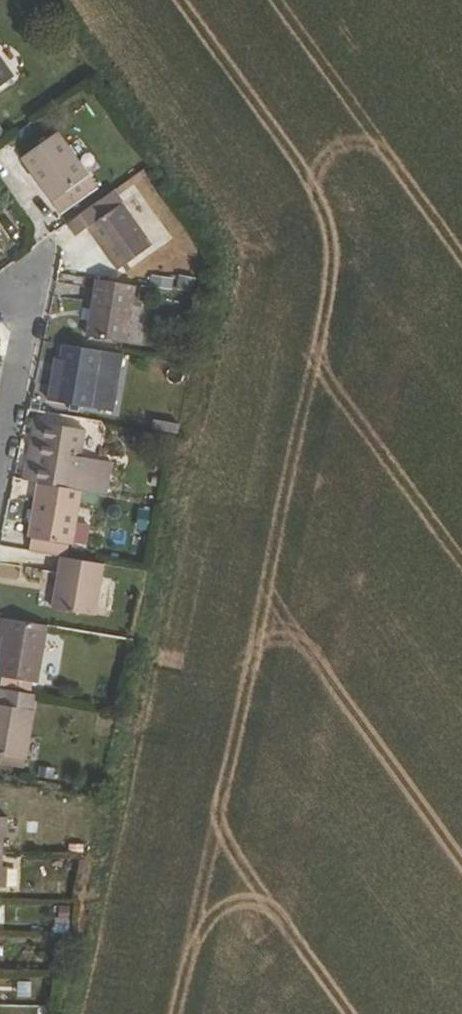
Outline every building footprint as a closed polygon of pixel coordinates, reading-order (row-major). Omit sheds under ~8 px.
[(25,79),(0,45),(0,97),(25,79)] [(72,134),(36,159),(75,212),(103,192),(96,181),(102,176),(72,134)] [(112,220),(124,240),(118,244),(132,267),(170,248),(135,186),(87,219),(96,231),(107,223),(112,220)] [(107,223),(118,244),(124,240),(112,220),(107,223)] [(4,261),(1,258),(13,249),(0,231),(0,264),(4,261)] [(104,335),(141,340),(150,284),(112,278),(104,335)] [(77,366),(74,385),(67,384),(65,399),(68,400),(106,405),(108,406),(117,350),(80,344),(77,366)] [(70,365),(67,384),(74,385),(77,366),(70,365)] [(67,406),(105,412),(106,405),(68,400),(67,406)] [(41,478),(47,478),(57,420),(51,419),(41,478)] [(97,486),(111,488),(112,476),(94,473),(100,427),(57,420),(47,478),(54,480),(97,486)] [(54,480),(46,533),(49,533),(88,540),(97,486),(54,480)] [(88,540),(49,533),(47,549),(77,554),(85,555),(88,540)] [(77,554),(69,605),(112,613),(120,560),(85,555),(77,554)] [(51,677),(54,677),(64,621),(13,613),(11,629),(18,631),(11,670),(19,671),(51,677)] [(17,678),(50,683),(51,677),(19,671),(17,678)] [(3,747),(24,751),(45,754),(57,690),(13,683),(3,747)] [(24,751),(23,759),(44,763),(45,754),(24,751)] [(21,831),(22,811),(0,810),(0,845),(16,845),(16,831),(21,831)] [(20,879),(21,860),(17,860),(16,845),(0,845),(0,879),(20,879)]
